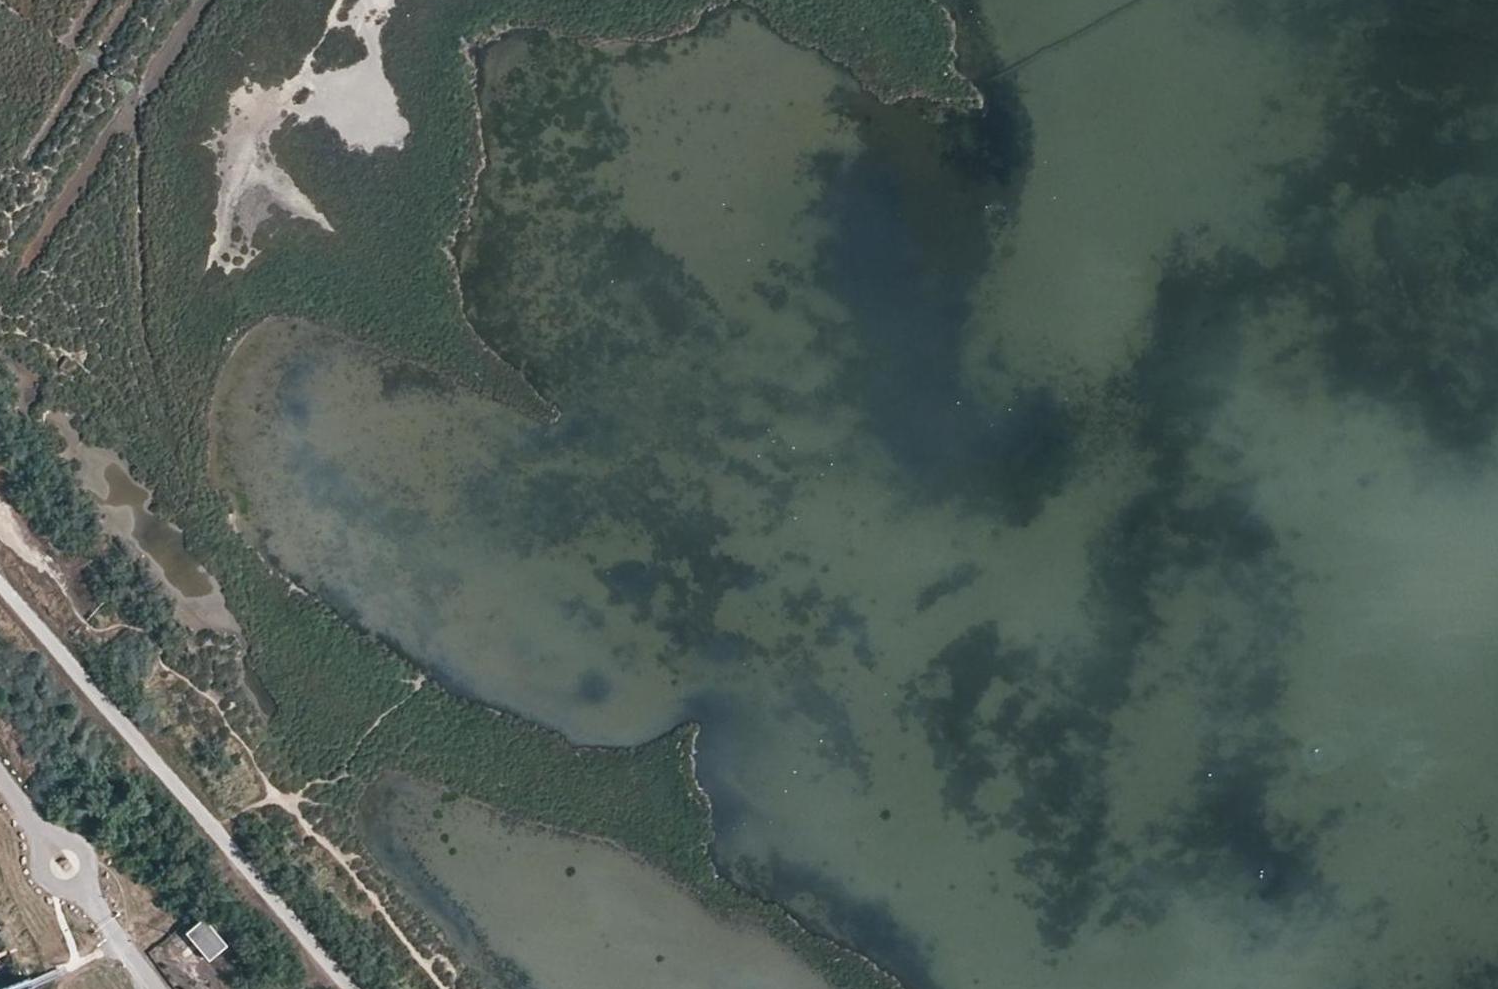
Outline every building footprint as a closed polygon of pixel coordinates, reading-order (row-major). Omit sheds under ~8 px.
[(206,958),(225,941),(200,911),(180,927),(206,958)]
